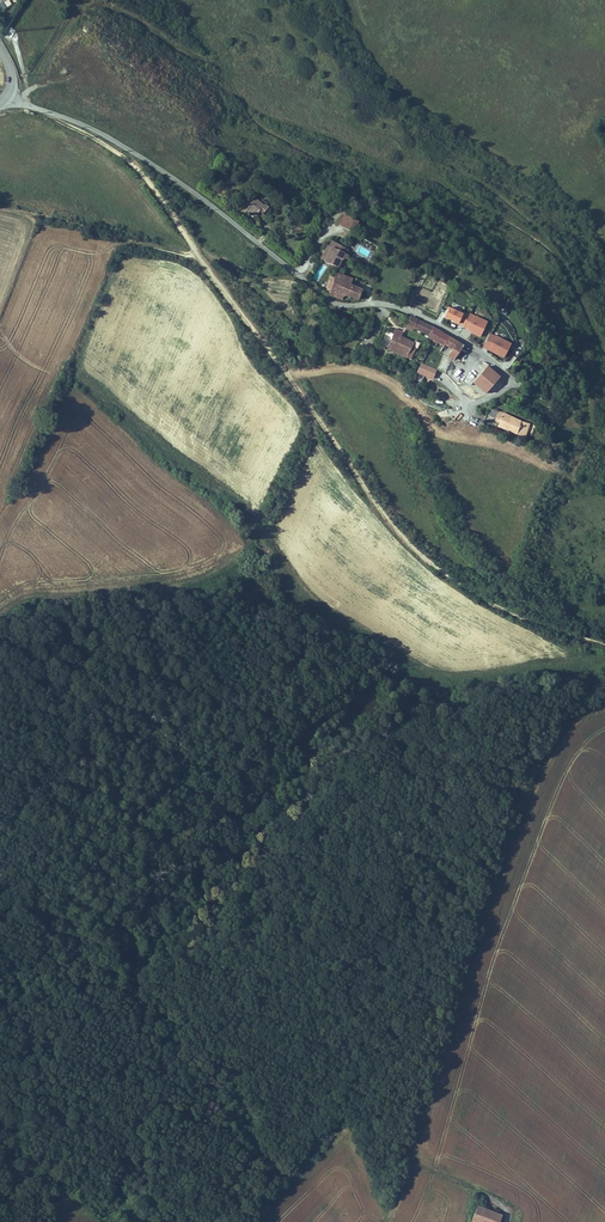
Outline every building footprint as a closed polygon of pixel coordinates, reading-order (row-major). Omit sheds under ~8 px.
[(246,207),(249,210),(255,202),(252,199),(246,207)] [(255,202),(249,210),(247,212),(256,220),(257,218),(258,216),(261,218),(265,222),(269,217),(273,211),(265,205),(263,208),(255,202)] [(274,211),(273,211),(269,217),(274,221),(279,215),(274,211)] [(368,223),(359,219),(353,229),(362,234),(368,223)] [(342,249),(339,254),(342,255),(341,257),(352,263),(354,259),(356,260),(359,256),(356,254),(357,250),(344,244),(343,248),(342,249)] [(337,247),(331,261),(337,253),(340,248),(337,247)] [(339,254),(337,253),(331,261),(349,269),(352,263),(341,257),(342,255),(339,254)] [(320,264),(312,278),(318,281),(325,266),(320,264)] [(346,278),(345,281),(364,289),(367,282),(348,273),(346,278)] [(345,281),(346,278),(342,276),(337,288),(341,290),(339,294),(351,300),(353,294),(367,300),(369,296),(371,292),(364,289),(345,281)] [(448,306),(443,320),(481,335),(487,322),(448,306)] [(419,319),(411,316),(406,329),(414,332),(415,328),(419,319)] [(434,327),(419,319),(415,328),(430,336),(434,327)] [(451,337),(434,327),(430,336),(428,338),(445,347),(446,346),(451,337)] [(389,350),(412,360),(417,349),(418,349),(421,343),(415,341),(414,342),(402,337),(404,332),(395,329),(389,350)] [(489,333),(481,349),(504,360),(511,344),(489,333)] [(465,346),(451,337),(446,346),(453,350),(448,357),(455,361),(465,346)] [(434,380),(437,369),(420,364),(417,375),(434,380)] [(487,365),(472,384),(486,395),(501,376),(487,365)] [(491,408),(488,415),(501,422),(498,427),(517,435),(526,438),(531,424),(522,421),(500,411),(491,408)] [(472,1221),(481,1221),(486,1210),(476,1207),(471,1221),(472,1221)] [(486,1210),(481,1221),(499,1221),(501,1216),(486,1210)]
